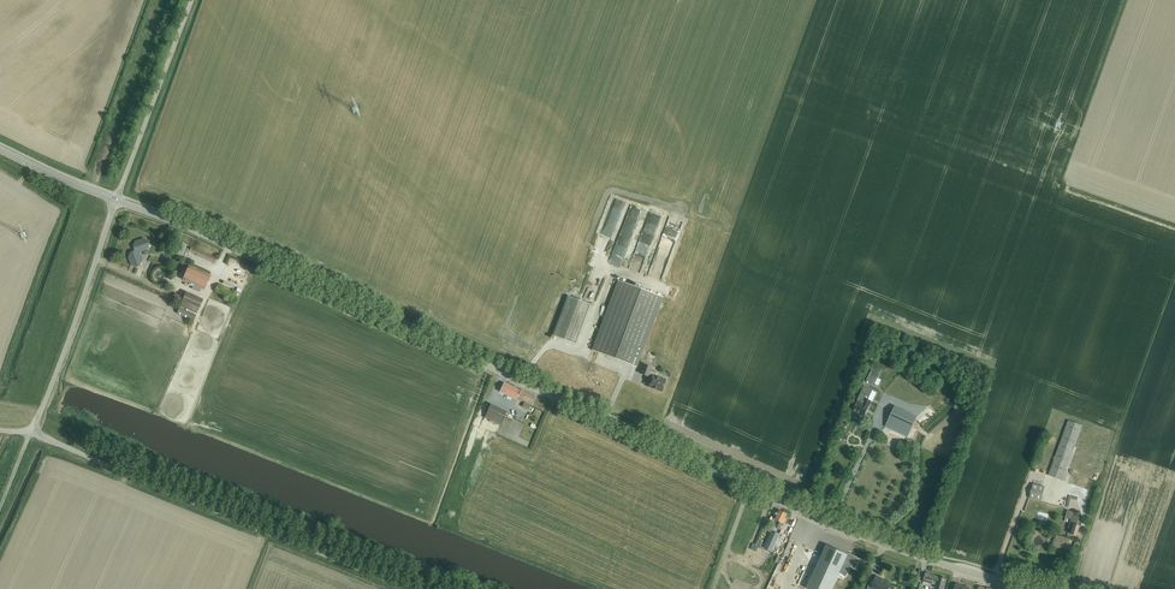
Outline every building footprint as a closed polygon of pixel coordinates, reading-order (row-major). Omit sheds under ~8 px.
[(615,230),(625,203),(616,200),(606,227),(615,230)] [(647,243),(651,244),(661,216),(650,212),(631,267),(641,271),(648,251),(644,250),(647,243)] [(666,229),(676,233),(681,220),(671,216),(666,229)] [(132,265),(136,267),(140,265),(142,261),(139,253),(139,252),(148,249),(149,245),(148,241),(144,239),(135,242),(134,246),(135,250),(135,251),(130,253),(129,257),(132,265)] [(197,256),(215,264),(217,259),(191,247),(190,249),(186,248),(187,245),(178,241),(174,252),(185,256),(186,253),(189,254),(190,252),(197,255),(197,256)] [(668,267),(670,255),(664,253),(661,265),(668,267)] [(182,279),(204,289),(210,276),(188,266),(182,279)] [(618,280),(592,350),(636,367),(662,297),(618,280)] [(215,291),(235,299),(238,293),(218,284),(215,291)] [(177,313),(194,321),(202,300),(186,293),(180,306),(180,305),(177,313)] [(552,335),(575,344),(590,304),(567,296),(552,335)] [(171,326),(182,331),(185,323),(175,318),(171,326)] [(591,333),(587,348),(592,349),(596,334),(591,333)] [(643,365),(640,373),(648,376),(652,377),(648,387),(662,392),(666,380),(655,376),(657,372),(650,370),(651,367),(643,365)] [(874,385),(880,374),(876,372),(876,371),(872,369),(866,381),(870,383),(870,384),(874,385)] [(522,401),(524,402),(522,407),(528,410),(534,396),(521,390),(520,391),(504,383),(500,391),(522,401)] [(864,387),(853,411),(864,416),(871,401),(868,400),(872,391),(864,387)] [(490,404),(484,417),(501,425),(507,412),(490,404)] [(895,406),(894,410),(890,417),(886,426),(908,436),(917,416),(895,406)] [(1049,475),(1062,480),(1082,425),(1069,421),(1049,475)] [(1033,484),(1029,498),(1041,501),(1045,487),(1033,484)] [(1071,519),(1073,520),(1074,515),(1075,513),(1068,510),(1066,518),(1071,519)] [(778,514),(776,519),(781,522),(777,529),(781,530),(785,523),(787,519),(785,518),(787,514),(780,511),(778,514)] [(1071,519),(1070,524),(1073,525),(1070,534),(1078,536),(1081,526),(1077,525),(1079,517),(1074,515),(1073,520),(1071,519)] [(768,540),(776,543),(781,533),(773,530),(768,540)] [(807,588),(808,588),(832,588),(848,555),(827,545),(807,588)] [(936,585),(935,588),(939,588),(944,588),(946,579),(926,573),(923,582),(936,585)] [(867,588),(872,588),(874,588),(889,588),(891,583),(881,579),(881,578),(876,576),(873,585),(869,584),(867,588)]
